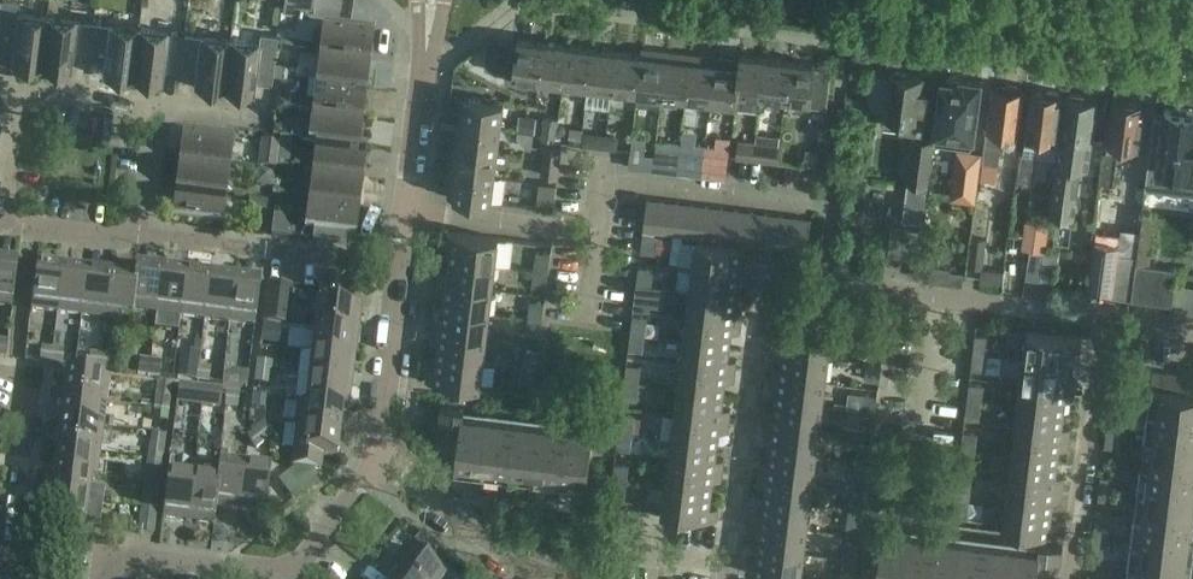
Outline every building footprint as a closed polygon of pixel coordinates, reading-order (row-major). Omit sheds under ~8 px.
[(46,17),(18,13),(19,2),(2,0),(1,0),(0,9),(0,42),(12,44),(9,63),(40,67),(46,17)] [(282,11),(307,14),(312,15),(313,8),(314,0),(284,0),(282,11)] [(360,14),(313,8),(312,15),(312,21),(322,23),(320,42),(370,48),(373,29),(359,27),(360,14)] [(87,59),(92,23),(76,21),(76,20),(46,17),(40,67),(70,71),(72,57),(87,59)] [(131,78),(137,28),(92,23),(87,59),(103,61),(101,75),(131,78)] [(179,73),(183,34),(168,32),(137,28),(131,78),(161,82),(163,71),(179,73)] [(223,90),(229,39),(199,36),(183,34),(179,73),(194,74),(193,86),(223,90)] [(229,39),(223,90),(253,94),(254,82),(270,84),(271,75),(273,60),(276,36),(259,34),(257,43),(229,39)] [(537,86),(542,42),(517,39),(512,78),(511,83),(537,86)] [(367,81),(370,48),(320,42),(316,74),(367,81)] [(562,89),(567,45),(542,42),(537,86),(562,89)] [(586,92),(592,48),(567,45),(562,89),(586,92)] [(611,95),(616,51),(592,48),(586,92),(585,107),(609,110),(611,95)] [(661,96),(666,51),(642,48),(641,54),(637,93),(638,93),(661,96)] [(637,93),(641,54),(616,51),(611,95),(637,98),(638,93),(637,93)] [(685,98),(690,54),(666,51),(661,96),(685,98)] [(709,101),(714,57),(690,54),(685,98),(709,101)] [(759,102),(765,58),(739,55),(739,60),(733,104),(736,105),(736,108),(758,110),(759,102)] [(733,104),(739,60),(714,57),(709,101),(733,104)] [(785,105),(790,61),(765,58),(759,102),(785,105)] [(273,60),(271,75),(286,77),(288,62),(287,62),(274,61),(273,60)] [(790,61),(785,105),(810,108),(811,106),(825,108),(829,70),(815,68),(815,64),(790,61)] [(906,74),(904,71),(896,70),(892,73),(890,72),(889,80),(880,79),(871,85),(869,99),(876,107),(885,109),(882,126),(901,127),(901,133),(916,135),(919,109),(925,109),(927,91),(921,91),(923,77),(906,74)] [(363,113),(367,81),(316,74),(311,107),(363,113)] [(973,140),(981,80),(960,78),(959,82),(942,80),(934,140),(933,142),(934,142),(971,146),(972,139),(973,140)] [(1015,90),(1015,87),(1007,86),(1006,89),(993,87),(987,131),(986,131),(982,158),(979,180),(980,180),(979,191),(994,192),(995,181),(996,181),(998,164),(1002,133),(1018,135),(1024,91),(1015,90)] [(278,90),(276,104),(290,106),(292,92),(278,90)] [(1059,95),(1056,91),(1048,90),(1044,93),(1031,92),(1027,120),(1025,143),(1055,147),(1056,141),(1062,96),(1059,95)] [(1082,98),(1083,95),(1070,93),(1070,96),(1066,95),(1055,180),(1053,180),(1049,214),(1075,217),(1079,183),(1078,183),(1080,167),(1088,168),(1091,139),(1096,99),(1082,98)] [(457,121),(501,127),(504,102),(460,97),(457,121)] [(1113,99),(1102,182),(1114,184),(1118,153),(1119,153),(1120,143),(1139,146),(1144,103),(1113,99)] [(1147,185),(1192,191),(1192,108),(1174,106),(1174,111),(1166,109),(1165,117),(1156,116),(1147,185)] [(359,144),(363,113),(311,107),(307,140),(315,141),(315,140),(359,145),(359,144)] [(541,128),(557,130),(559,119),(543,117),(541,128)] [(535,132),(537,120),(521,118),(519,130),(535,132)] [(497,152),(501,127),(457,121),(454,146),(497,152)] [(581,145),(581,144),(582,129),(569,127),(568,143),(581,145)] [(556,142),(557,130),(541,128),(540,140),(556,142)] [(180,158),(230,164),(234,134),(183,129),(180,158)] [(605,148),(607,131),(595,130),(593,146),(605,148)] [(607,131),(605,148),(616,149),(618,133),(607,131)] [(279,137),(278,149),(290,150),(291,138),(279,137)] [(651,170),(653,155),(644,154),(646,139),(631,137),(630,146),(631,146),(628,168),(651,170)] [(912,137),(905,183),(925,185),(926,186),(929,186),(934,142),(933,142),(934,140),(912,137)] [(704,145),(700,176),(726,179),(730,139),(720,138),(719,147),(704,145)] [(366,145),(359,144),(359,145),(315,140),(315,141),(311,173),(361,179),(366,145)] [(275,169),(278,143),(264,141),(260,167),(275,169)] [(675,173),(679,142),(666,141),(665,156),(653,155),(651,170),(675,173)] [(757,159),(759,143),(738,141),(736,157),(757,159)] [(700,176),(704,145),(679,142),(675,173),(700,176)] [(759,143),(757,159),(777,162),(779,146),(759,143)] [(494,176),(497,152),(454,146),(451,171),(494,176)] [(542,157),(560,159),(561,148),(543,146),(542,157)] [(817,166),(818,151),(805,150),(804,165),(817,166)] [(1030,185),(1034,153),(1019,152),(1015,183),(1030,185)] [(964,156),(961,184),(963,185),(976,186),(978,186),(979,180),(982,158),(964,156)] [(558,178),(560,159),(542,157),(540,176),(558,178)] [(226,194),(230,164),(180,158),(176,187),(226,194)] [(257,168),(255,185),(272,187),(274,170),(257,168)] [(491,201),(494,176),(451,171),(448,196),(491,201)] [(357,212),(361,179),(311,173),(307,205),(357,212)] [(554,211),(554,210),(555,198),(556,184),(540,183),(537,209),(554,211)] [(906,183),(902,219),(921,222),(925,185),(906,183)] [(223,223),(226,194),(176,187),(172,217),(223,223)] [(265,210),(267,199),(249,197),(248,207),(265,210)] [(658,231),(662,201),(647,199),(643,229),(658,231)] [(1101,199),(1089,288),(1112,291),(1115,272),(1135,275),(1137,264),(1143,217),(1140,217),(1122,215),(1124,202),(1101,199)] [(673,233),(676,203),(662,201),(658,231),(673,233)] [(688,235),(691,205),(676,203),(673,233),(688,235)] [(355,233),(357,212),(307,205),(304,227),(313,228),(312,239),(345,244),(347,232),(355,233)] [(702,239),(706,207),(691,205),(688,235),(697,236),(696,238),(702,239)] [(717,241),(721,209),(706,207),(702,239),(717,241)] [(732,243),(736,210),(721,209),(717,241),(732,243)] [(747,245),(751,212),(736,210),(732,243),(741,244),(747,245)] [(762,246),(766,214),(751,212),(747,245),(762,246)] [(777,248),(781,216),(766,214),(762,246),(777,248)] [(792,250),(796,218),(781,216),(777,248),(792,250)] [(796,218),(792,250),(807,252),(811,220),(796,218)] [(1024,235),(1022,248),(1030,249),(1044,251),(1045,251),(1049,224),(1026,221),(1024,235)] [(916,262),(920,231),(891,227),(887,258),(916,262)] [(450,259),(494,264),(498,238),(444,232),(442,244),(451,246),(450,259)] [(654,254),(656,236),(643,234),(640,252),(654,254)] [(981,267),(984,248),(985,237),(973,236),(971,246),(968,270),(981,271),(981,267)] [(717,241),(702,239),(696,238),(696,240),(695,240),(691,266),(746,273),(747,262),(739,262),(741,244),(732,243),(717,241)] [(1054,283),(1059,253),(1045,251),(1044,251),(1030,249),(1025,279),(1054,283)] [(533,269),(548,271),(550,254),(536,252),(533,269)] [(492,288),(494,264),(450,259),(448,272),(439,271),(437,282),(492,288)] [(11,308),(17,263),(0,261),(0,306),(11,308)] [(1135,275),(1132,298),(1172,304),(1177,269),(1149,265),(1140,265),(1137,264),(1135,275)] [(57,313),(62,269),(36,266),(30,310),(57,313)] [(155,314),(161,270),(135,266),(134,278),(135,278),(131,311),(132,311),(155,314)] [(745,284),(746,273),(691,266),(688,291),(735,297),(736,283),(745,284)] [(929,281),(962,285),(963,273),(949,271),(950,268),(931,266),(929,281)] [(636,285),(650,286),(652,269),(638,267),(636,285)] [(981,271),(979,280),(1003,283),(1004,270),(981,267),(981,271)] [(81,316),(86,272),(62,269),(57,313),(81,316)] [(546,287),(548,271),(533,269),(531,286),(546,287)] [(180,317),(185,273),(161,270),(155,314),(180,317)] [(105,319),(110,275),(86,272),(81,316),(105,319)] [(1112,291),(1112,296),(1132,298),(1135,275),(1115,272),(1112,291)] [(204,320),(210,276),(185,273),(180,317),(204,320)] [(135,278),(134,278),(110,275),(105,319),(131,322),(132,311),(131,311),(135,278)] [(229,323),(235,279),(210,276),(204,320),(229,323)] [(235,279),(229,323),(254,326),(259,282),(235,279)] [(489,313),(492,288),(437,282),(436,293),(445,294),(443,307),(489,313)] [(287,324),(292,286),(267,283),(263,321),(287,324)] [(650,286),(636,285),(634,301),(648,303),(658,304),(660,290),(650,288),(650,286)] [(313,328),(357,334),(360,309),(335,306),(337,291),(319,289),(317,303),(316,303),(313,328)] [(734,310),(735,297),(688,291),(685,315),(740,322),(741,311),(734,310)] [(527,317),(542,319),(544,302),(529,301),(527,317)] [(486,337),(489,313),(443,307),(442,321),(433,319),(432,330),(486,337)] [(739,333),(740,322),(685,315),(682,340),(729,345),(730,332),(739,333)] [(630,333),(644,335),(647,317),(632,316),(630,333)] [(540,336),(542,319),(527,317),(525,335),(540,336)] [(261,334),(274,336),(275,324),(262,322),(261,334)] [(783,351),(828,357),(831,331),(777,325),(776,336),(784,338),(783,351)] [(354,358),(357,334),(313,328),(312,335),(302,334),(300,352),(354,358)] [(483,361),(486,337),(432,330),(430,341),(439,342),(437,356),(483,361)] [(642,352),(644,335),(630,333),(628,350),(642,352)] [(1022,359),(1070,364),(1071,351),(1079,351),(1081,339),(1025,333),(1022,359)] [(973,352),(987,354),(990,337),(975,335),(973,352)] [(728,359),(729,345),(682,340),(679,364),(734,371),(735,359),(728,359)] [(866,362),(881,363),(883,346),(868,345),(866,362)] [(51,363),(52,348),(41,346),(39,362),(51,363)] [(52,348),(51,363),(62,364),(64,349),(52,348)] [(522,366),(536,368),(538,351),(524,349),(522,366)] [(99,369),(101,353),(89,351),(87,368),(99,369)] [(825,381),(828,357),(783,351),(781,365),(772,364),(771,375),(825,381)] [(351,383),(354,358),(300,352),(297,377),(351,383)] [(985,371),(987,354),(973,352),(971,369),(985,371)] [(101,353),(99,369),(111,371),(112,354),(101,353)] [(479,387),(483,361),(437,356),(436,369),(427,368),(425,380),(479,387)] [(148,375),(150,359),(138,358),(136,374),(148,375)] [(150,359),(148,375),(159,377),(161,366),(161,360),(150,359)] [(1068,378),(1070,364),(1022,359),(1019,383),(1074,390),(1075,379),(1068,378)] [(255,371),(271,373),(272,362),(256,360),(255,371)] [(879,381),(881,363),(866,362),(864,379),(879,381)] [(185,380),(197,381),(199,365),(187,364),(185,380)] [(732,382),(734,371),(679,364),(676,388),(723,394),(725,381),(732,382)] [(199,365),(197,381),(208,383),(211,367),(199,365)] [(624,382),(638,384),(640,366),(626,365),(624,382)] [(534,385),(536,368),(522,366),(519,384),(534,385)] [(246,387),(248,372),(227,369),(225,384),(246,387)] [(269,384),(271,373),(255,371),(253,383),(269,384)] [(62,397),(106,402),(109,378),(65,372),(62,397)] [(1153,372),(1151,387),(1150,387),(1126,578),(1184,578),(1192,513),(1192,377),(1153,372)] [(822,406),(825,381),(771,375),(770,386),(778,387),(777,400),(822,406)] [(347,409),(351,383),(297,377),(294,401),(342,407),(342,408),(347,409)] [(153,408),(168,410),(169,410),(172,384),(155,382),(155,383),(143,381),(142,385),(155,387),(152,408),(153,408)] [(636,401),(638,384),(624,382),(622,399),(636,401)] [(1073,400),(1074,390),(1019,383),(1016,407),(1063,413),(1065,399),(1073,400)] [(966,401),(981,403),(983,386),(969,384),(966,401)] [(202,405),(204,389),(179,385),(177,402),(202,405)] [(721,407),(723,394),(676,388),(673,413),(728,420),(729,409),(721,407)] [(204,389),(202,405),(213,406),(215,390),(204,389)] [(237,408),(239,393),(239,392),(226,390),(224,407),(237,408)] [(848,392),(846,409),(860,410),(862,394),(848,392)] [(266,408),(268,396),(252,394),(250,407),(266,408)] [(860,410),(875,412),(877,395),(862,394),(860,410)] [(103,427),(106,402),(62,397),(59,421),(103,427)] [(819,430),(822,406),(777,400),(775,414),(766,412),(765,423),(819,430)] [(339,432),(342,408),(342,407),(294,401),(293,404),(285,403),(282,421),(295,423),(294,427),(339,432)] [(979,420),(981,403),(966,401),(964,418),(979,420)] [(586,488),(590,458),(593,432),(463,416),(464,409),(441,406),(439,420),(445,420),(443,440),(442,449),(456,450),(453,472),(586,488)] [(1061,427),(1063,413),(1016,407),(1013,431),(1068,438),(1069,427),(1061,427)] [(167,422),(168,410),(153,408),(151,420),(167,422)] [(671,428),(670,439),(717,444),(718,430),(726,431),(728,420),(673,413),(644,410),(642,424),(671,428)] [(873,430),(875,412),(860,410),(858,428),(873,430)] [(618,432),(632,434),(634,416),(620,415),(618,432)] [(100,452),(103,427),(59,421),(56,446),(100,452)] [(256,446),(273,433),(265,422),(247,435),(256,446)] [(816,455),(819,430),(765,423),(763,434),(772,435),(770,449),(816,455)] [(1119,448),(1121,426),(1107,424),(1105,446),(1119,448)] [(336,457),(339,432),(294,427),(290,466),(320,469),(321,455),(336,457)] [(1067,449),(1068,438),(1013,431),(1010,456),(1057,461),(1059,448),(1067,449)] [(629,451),(632,434),(618,432),(616,449),(629,451)] [(960,450),(975,451),(977,434),(962,432),(960,450)] [(715,458),(717,444),(670,439),(667,463),(722,470),(723,459),(715,458)] [(854,459),(869,461),(871,445),(856,443),(854,459)] [(146,457),(163,459),(164,447),(147,445),(146,457)] [(97,477),(100,452),(56,446),(53,471),(91,476),(91,477),(97,477)] [(812,480),(816,455),(770,449),(769,463),(760,462),(758,473),(812,480)] [(973,469),(975,451),(960,450),(958,467),(973,469)] [(1056,475),(1057,461),(1010,456),(1007,480),(1062,487),(1063,476),(1056,475)] [(161,470),(163,459),(146,457),(145,468),(161,470)] [(219,465),(217,465),(170,459),(162,517),(213,524),(216,506),(214,506),(219,465)] [(867,479),(869,461),(854,459),(852,478),(867,479)] [(214,506),(216,506),(264,512),(269,468),(218,462),(217,465),(219,465),(214,506)] [(612,481),(626,482),(628,465),(614,463),(612,481)] [(720,480),(722,470),(667,463),(664,487),(710,493),(712,479),(720,480)] [(88,501),(91,477),(91,476),(53,471),(50,496),(88,501)] [(809,504),(812,480),(758,473),(757,484),(765,485),(764,499),(809,504)] [(1112,501),(1114,478),(1100,477),(1098,499),(1112,501)] [(1060,497),(1062,487),(1007,480),(1004,505),(1051,510),(1053,496),(1060,497)] [(624,499),(626,482),(612,481),(610,498),(624,499)] [(954,498),(969,500),(971,483),(956,481),(954,498)] [(709,507),(710,493),(664,487),(661,513),(715,520),(717,508),(709,507)] [(848,509),(862,511),(864,495),(850,492),(848,509)] [(141,506),(156,508),(158,497),(142,495),(141,506)] [(85,526),(88,501),(50,496),(47,521),(85,526)] [(967,517),(969,500),(954,498),(952,515),(967,517)] [(806,529),(809,504),(764,499),(762,512),(753,511),(752,522),(806,529)] [(1050,524),(1051,510),(1004,505),(1001,530),(1056,537),(1057,525),(1050,524)] [(154,519),(156,508),(141,506),(140,517),(154,519)] [(860,529),(862,511),(848,509),(846,528),(860,529)] [(803,553),(806,529),(752,522),(751,533),(759,534),(757,548),(803,553)] [(1105,553),(1108,530),(1094,529),(1091,551),(1105,553)] [(419,533),(413,542),(425,551),(426,551),(431,554),(436,546),(437,546),(432,542),(420,532),(419,533)] [(882,532),(878,568),(863,566),(861,578),(1052,578),(1054,560),(1061,561),(1063,547),(1039,544),(1038,551),(882,532)] [(842,558),(857,560),(859,543),(844,541),(842,558)] [(445,575),(405,545),(388,568),(394,572),(389,578),(442,578),(445,575)] [(800,578),(803,553),(757,548),(756,561),(747,560),(746,572),(800,578)] [(854,578),(857,560),(842,558),(839,576),(854,578)]
